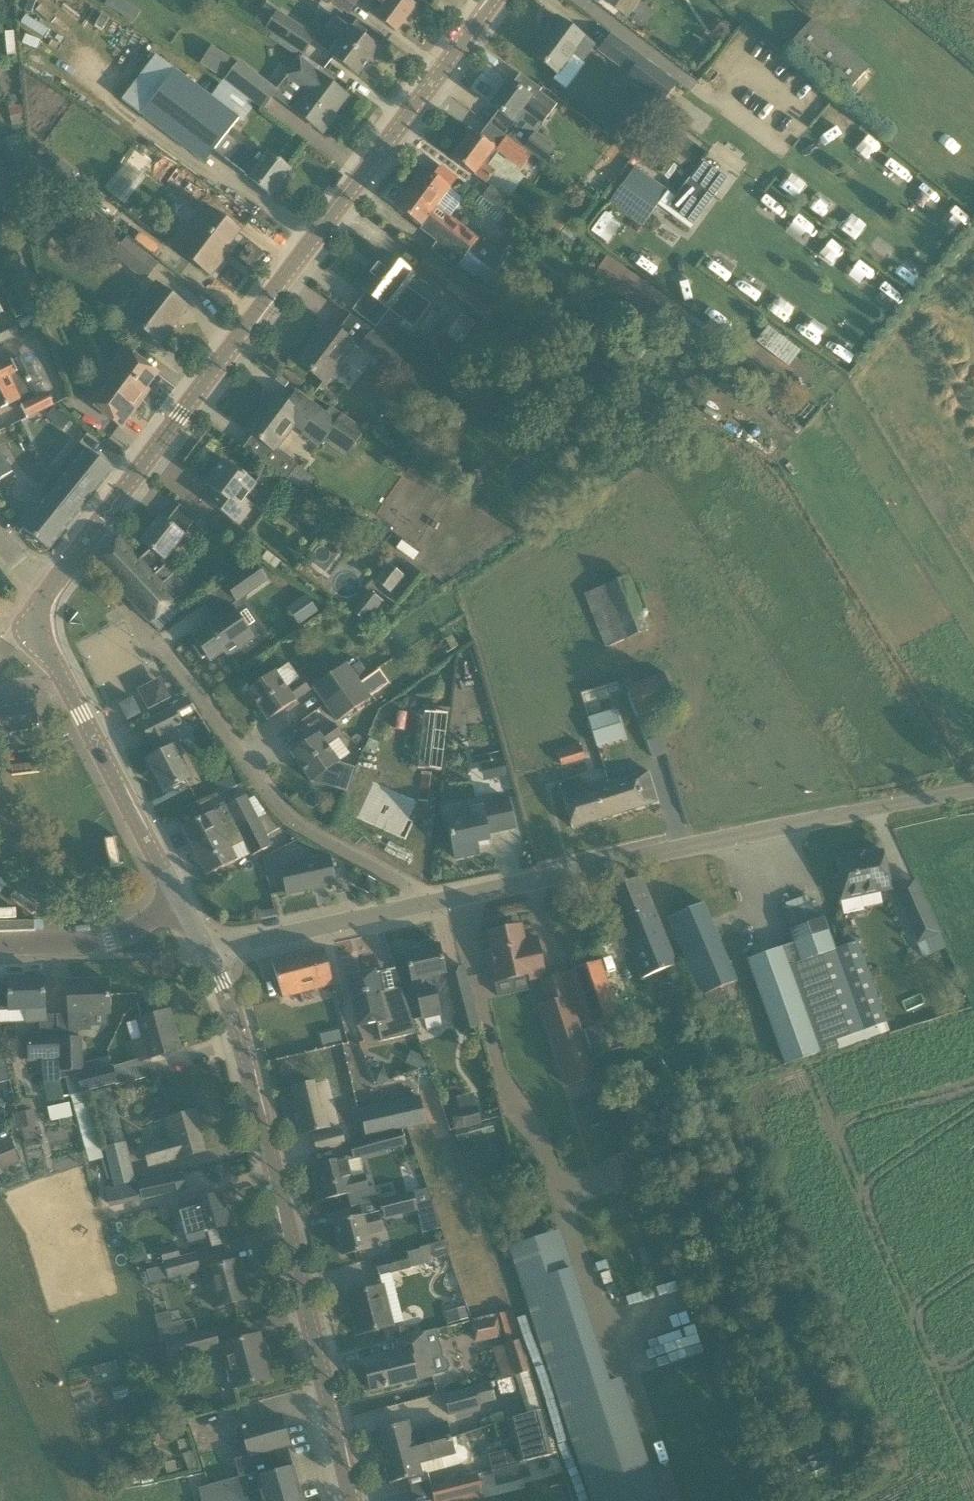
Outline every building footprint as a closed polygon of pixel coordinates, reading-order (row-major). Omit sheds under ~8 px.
[(349,16),(361,0),(327,0),(349,16)] [(405,0),(380,0),(385,4),(376,17),(396,32),(414,7),(405,0)] [(609,4),(614,8),(614,7),(627,16),(639,1),(638,0),(604,0),(609,4)] [(863,0),(838,0),(834,4),(847,17),(863,0)] [(314,38),(276,12),(276,14),(265,6),(254,22),(303,54),(314,38)] [(592,45),(556,18),(530,54),(556,73),(571,54),(580,60),(592,45)] [(364,40),(362,38),(367,32),(355,23),(350,29),(349,30),(335,19),(325,31),(340,42),(330,55),(341,63),(357,76),(368,60),(372,63),(380,52),(364,40)] [(812,19),(787,47),(844,97),(849,91),(866,72),(868,70),(869,69),(831,35),(821,26),(821,27),(812,19)] [(741,57),(756,36),(749,31),(734,52),(741,57)] [(676,85),(612,37),(601,51),(630,73),(625,80),(660,106),(676,85)] [(214,43),(201,63),(222,76),(235,56),(214,43)] [(156,55),(121,99),(141,115),(204,164),(214,151),(227,134),(239,119),(175,70),(156,55)] [(347,96),(298,59),(284,76),(299,88),(285,105),(315,128),(316,127),(323,132),(333,118),(327,113),(332,106),(336,110),(347,96)] [(223,81),(263,111),(274,96),(278,91),(276,90),(239,61),(235,66),(225,79),(223,81)] [(520,74),(512,85),(509,82),(491,106),(507,118),(532,137),(556,105),(539,92),(541,90),(520,74)] [(508,137),(532,155),(552,170),(561,159),(517,126),(508,137)] [(483,164),(494,149),(472,132),(451,159),(474,175),(475,174),(485,182),(493,172),(483,164)] [(227,134),(214,151),(224,159),(245,174),(244,175),(271,196),(290,171),(267,153),(259,147),(249,151),(227,134)] [(508,137),(497,151),(521,170),(532,155),(508,137)] [(857,138),(851,153),(874,162),(880,147),(857,138)] [(621,156),(606,175),(612,180),(628,161),(621,156)] [(885,174),(902,183),(912,166),(895,156),(885,174)] [(702,160),(668,208),(693,226),(727,178),(702,160)] [(635,167),(610,202),(642,225),(667,191),(635,167)] [(176,168),(165,183),(196,205),(207,190),(176,168)] [(424,169),(408,191),(433,209),(428,216),(470,248),(467,252),(487,267),(496,274),(507,260),(478,239),(479,237),(451,216),(461,202),(461,197),(449,188),(440,181),(424,169)] [(914,193),(929,209),(944,195),(930,179),(914,193)] [(483,197),(501,211),(509,200),(491,186),(483,197)] [(456,266),(457,265),(474,277),(477,276),(479,273),(481,275),(487,267),(467,252),(470,248),(428,216),(433,209),(408,191),(395,208),(411,220),(437,240),(431,248),(456,266)] [(764,206),(777,216),(787,203),(774,192),(764,206)] [(811,211),(827,219),(832,209),(816,201),(811,211)] [(239,232),(223,220),(204,206),(173,247),(210,275),(223,259),(220,257),(239,232)] [(124,232),(99,214),(94,210),(81,227),(111,249),(124,232)] [(786,231),(807,242),(816,225),(795,214),(786,231)] [(855,243),(865,228),(848,217),(838,232),(855,243)] [(827,240),(821,257),(846,265),(851,248),(827,240)] [(157,266),(124,241),(114,255),(146,280),(157,266)] [(372,263),(355,285),(360,289),(375,301),(388,310),(388,309),(392,312),(397,312),(410,295),(409,290),(405,287),(413,275),(397,263),(381,251),(372,263)] [(675,306),(607,258),(594,277),(662,324),(675,306)] [(453,281),(454,280),(426,259),(416,272),(443,293),(444,292),(448,295),(457,283),(453,281)] [(742,290),(759,301),(769,286),(752,275),(742,290)] [(186,307),(170,295),(157,284),(146,297),(150,300),(133,322),(159,342),(186,307)] [(14,321),(0,328),(0,343),(19,333),(14,321)] [(750,323),(737,339),(749,348),(756,342),(788,367),(800,351),(768,326),(763,333),(750,323)] [(354,344),(327,324),(298,362),(325,383),(354,344)] [(406,357),(372,332),(361,347),(394,372),(406,357)] [(156,373),(124,349),(86,401),(121,427),(141,401),(138,398),(156,373)] [(0,367),(0,409),(12,403),(16,401),(18,400),(21,407),(27,418),(53,405),(47,394),(38,399),(28,378),(26,378),(17,359),(4,365),(0,367)] [(273,394),(246,431),(260,442),(250,455),(286,481),(297,467),(276,451),(295,427),(302,433),(301,435),(318,447),(323,441),(346,458),(364,430),(331,408),(326,415),(312,405),(296,393),(287,404),(273,394)] [(79,444),(52,478),(85,505),(112,471),(85,450),(79,444)] [(7,476),(13,473),(0,452),(0,480),(7,476)] [(412,466),(392,452),(384,463),(403,477),(412,466)] [(223,460),(205,485),(213,491),(205,501),(221,513),(239,527),(254,507),(254,506),(265,491),(257,485),(239,472),(223,460)] [(48,550),(85,505),(52,478),(38,495),(44,500),(22,529),(48,550)] [(185,503),(174,511),(185,527),(196,519),(185,503)] [(119,538),(94,562),(158,631),(195,597),(162,562),(183,536),(160,518),(141,542),(150,549),(140,559),(119,538)] [(421,551),(403,538),(396,549),(414,561),(421,551)] [(255,563),(223,585),(237,605),(268,582),(255,563)] [(389,564),(374,581),(389,593),(399,582),(400,583),(404,578),(389,564)] [(628,577),(583,595),(605,650),(649,631),(628,577)] [(367,621),(385,599),(373,589),(355,610),(367,621)] [(306,596),(290,607),(301,624),(318,612),(306,596)] [(197,644),(193,647),(202,659),(206,656),(210,662),(224,652),(227,657),(240,648),(253,639),(250,634),(230,606),(212,619),(215,624),(194,639),(197,644)] [(358,682),(358,681),(368,674),(360,662),(357,664),(353,660),(313,688),(325,705),(358,682)] [(379,670),(369,677),(379,691),(389,683),(379,670)] [(267,721),(310,691),(301,679),(287,689),(274,672),(246,691),(267,721)] [(638,719),(675,705),(664,673),(626,687),(638,719)] [(358,682),(325,705),(337,722),(370,698),(358,682)] [(164,690),(143,701),(148,710),(169,699),(164,690)] [(195,710),(186,696),(169,705),(171,709),(141,724),(157,755),(148,761),(164,792),(189,778),(166,733),(181,725),(178,720),(195,710)] [(132,698),(119,705),(127,721),(140,714),(132,698)] [(615,709),(588,718),(593,736),(621,728),(615,709)] [(425,713),(419,767),(440,769),(446,716),(425,713)] [(690,745),(679,714),(641,728),(653,759),(690,745)] [(307,742),(290,753),(311,783),(313,782),(345,792),(354,767),(340,763),(328,745),(340,736),(332,724),(307,742)] [(561,767),(585,760),(580,743),(556,751),(561,767)] [(657,803),(651,783),(648,772),(588,790),(586,786),(583,787),(580,778),(559,784),(572,828),(657,803)] [(373,782),(356,818),(405,840),(414,822),(408,820),(417,802),(373,782)] [(221,831),(219,829),(235,821),(236,825),(244,821),(245,823),(266,813),(254,798),(248,802),(245,796),(182,828),(192,846),(221,831)] [(510,809),(508,801),(462,810),(464,820),(448,824),(455,859),(479,854),(476,843),(489,841),(487,835),(514,829),(510,809)] [(221,831),(192,846),(201,864),(207,876),(222,868),(236,862),(229,849),(243,842),(251,856),(271,846),(266,837),(280,830),(266,813),(245,823),(244,821),(236,825),(235,821),(219,829),(221,831)] [(857,911),(855,898),(860,897),(891,889),(887,870),(883,851),(866,854),(865,850),(855,853),(836,857),(840,875),(835,876),(840,901),(843,915),(857,911)] [(329,856),(281,866),(287,893),(334,883),(333,876),(346,873),(344,864),(329,856)] [(675,965),(648,895),(641,877),(606,890),(641,978),(675,965)] [(940,935),(915,880),(893,890),(917,945),(940,935)] [(735,981),(703,904),(668,919),(701,996),(704,995),(711,1010),(727,1003),(720,988),(735,981)] [(792,943),(747,959),(784,1065),(819,1053),(837,1047),(835,1041),(863,1031),(887,1023),(858,942),(835,950),(828,931),(823,918),(788,931),(792,943)] [(518,926),(512,927),(489,933),(493,950),(488,951),(494,982),(529,975),(530,979),(544,976),(536,939),(523,941),(522,937),(520,928),(520,926),(518,926)] [(446,976),(445,972),(438,946),(406,953),(412,981),(414,980),(423,1018),(441,1014),(435,990),(432,990),(429,981),(445,977),(446,976)] [(323,949),(272,963),(282,998),(333,984),(323,949)] [(623,1048),(596,956),(593,957),(591,953),(572,958),(576,971),(565,975),(582,1031),(584,1030),(592,1057),(623,1048)] [(463,968),(445,972),(446,976),(445,977),(448,987),(460,1034),(478,1030),(467,982),(463,968)] [(380,999),(374,971),(346,977),(357,1026),(376,1022),(380,1041),(416,1034),(402,994),(380,999)] [(60,1082),(60,1079),(58,1038),(57,1015),(47,1016),(43,977),(8,980),(11,1011),(25,1009),(26,1023),(40,1023),(40,1034),(27,1035),(28,1060),(42,1060),(43,1084),(60,1082)] [(67,982),(68,1002),(69,1030),(86,1029),(91,1029),(91,1015),(109,1015),(108,1001),(107,981),(67,982)] [(546,1006),(539,1008),(543,1023),(564,1087),(595,1078),(574,1013),(569,998),(546,1006)] [(135,1063),(137,1062),(160,1055),(179,1050),(168,1011),(138,1020),(143,1039),(129,1043),(134,1060),(135,1063)] [(82,1037),(58,1038),(60,1079),(76,1075),(83,1074),(82,1037)] [(415,1054),(410,1066),(419,1070),(424,1058),(415,1054)] [(83,1074),(76,1075),(77,1079),(81,1092),(83,1092),(115,1083),(111,1066),(87,1073),(83,1074)] [(0,1070),(0,1083),(9,1081),(7,1068),(0,1070)] [(60,1082),(43,1084),(48,1102),(63,1098),(62,1090),(61,1090),(60,1082)] [(303,1134),(328,1128),(325,1112),(320,1113),(313,1083),(292,1088),(303,1134)] [(70,1095),(71,1096),(81,1132),(82,1132),(86,1145),(98,1142),(83,1092),(81,1092),(70,1095)] [(418,1095),(360,1110),(367,1136),(425,1121),(418,1095)] [(36,1108),(15,1113),(19,1128),(40,1123),(36,1108)] [(477,1108),(460,1113),(464,1129),(482,1124),(477,1108)] [(197,1111),(165,1119),(171,1140),(144,1148),(149,1166),(176,1159),(204,1151),(196,1125),(201,1124),(197,1111)] [(406,1129),(349,1144),(353,1161),(407,1147),(406,1145),(410,1144),(406,1129)] [(341,1130),(314,1137),(318,1153),(345,1146),(341,1130)] [(0,1170),(20,1163),(10,1138),(0,1142),(0,1170)] [(125,1143),(104,1149),(113,1187),(134,1182),(125,1143)] [(330,1161),(311,1166),(312,1168),(316,1187),(320,1201),(339,1196),(347,1194),(351,1207),(359,1205),(378,1201),(374,1187),(368,1188),(365,1175),(351,1178),(346,1157),(330,1161)] [(170,1175),(138,1182),(142,1200),(174,1193),(170,1175)] [(428,1189),(378,1200),(382,1218),(415,1211),(434,1206),(428,1189)] [(178,1206),(182,1220),(188,1244),(207,1239),(205,1233),(210,1231),(229,1226),(220,1194),(201,1199),(178,1206)] [(342,1255),(362,1251),(369,1249),(365,1234),(382,1230),(378,1213),(335,1223),(342,1255)] [(590,1500),(661,1500),(621,1379),(608,1383),(568,1267),(557,1229),(507,1244),(559,1403),(590,1500)] [(375,1261),(379,1276),(424,1265),(422,1255),(428,1253),(428,1252),(431,1251),(434,1259),(449,1255),(445,1241),(429,1246),(420,1248),(420,1250),(375,1261)] [(164,1266),(146,1271),(150,1284),(167,1280),(168,1281),(201,1272),(196,1254),(180,1258),(163,1262),(164,1266)] [(204,1269),(202,1270),(202,1272),(212,1308),(229,1304),(249,1299),(238,1260),(219,1265),(204,1269)] [(357,1334),(376,1329),(403,1323),(393,1284),(347,1295),(357,1334)] [(665,1311),(677,1307),(672,1293),(660,1297),(665,1311)] [(502,1381),(508,1379),(530,1373),(512,1312),(499,1315),(508,1344),(492,1349),(502,1381)] [(497,1315),(472,1320),(473,1324),(471,1324),(475,1343),(501,1338),(497,1315)] [(133,1369),(168,1359),(219,1346),(215,1330),(171,1342),(129,1354),(133,1369)] [(432,1376),(431,1375),(445,1372),(448,1368),(446,1360),(443,1358),(436,1332),(422,1335),(397,1341),(402,1358),(365,1367),(371,1391),(432,1376)] [(259,1336),(222,1345),(232,1388),(265,1379),(258,1352),(262,1350),(259,1336)] [(655,1351),(658,1359),(678,1351),(675,1343),(655,1351)] [(491,1383),(443,1395),(449,1417),(479,1410),(478,1402),(495,1398),(491,1383)] [(492,1472),(519,1465),(518,1464),(553,1455),(557,1454),(545,1410),(506,1421),(514,1448),(488,1456),(492,1472)] [(248,1457),(286,1446),(288,1446),(280,1417),(241,1427),(248,1457)] [(384,1459),(415,1451),(415,1450),(452,1440),(448,1423),(422,1429),(409,1433),(407,1423),(376,1431),(384,1459)] [(456,1438),(452,1440),(415,1450),(415,1451),(384,1459),(390,1483),(421,1475),(463,1465),(468,1460),(468,1453),(464,1448),(458,1446),(456,1438)] [(286,1446),(248,1457),(234,1460),(238,1476),(208,1485),(209,1487),(198,1489),(201,1500),(302,1500),(293,1466),(292,1467),(286,1446)] [(826,1450),(808,1457),(815,1472),(832,1465),(826,1450)] [(518,1464),(519,1465),(525,1487),(559,1477),(553,1455),(518,1464)] [(478,1475),(431,1487),(434,1500),(485,1500),(478,1475)]
